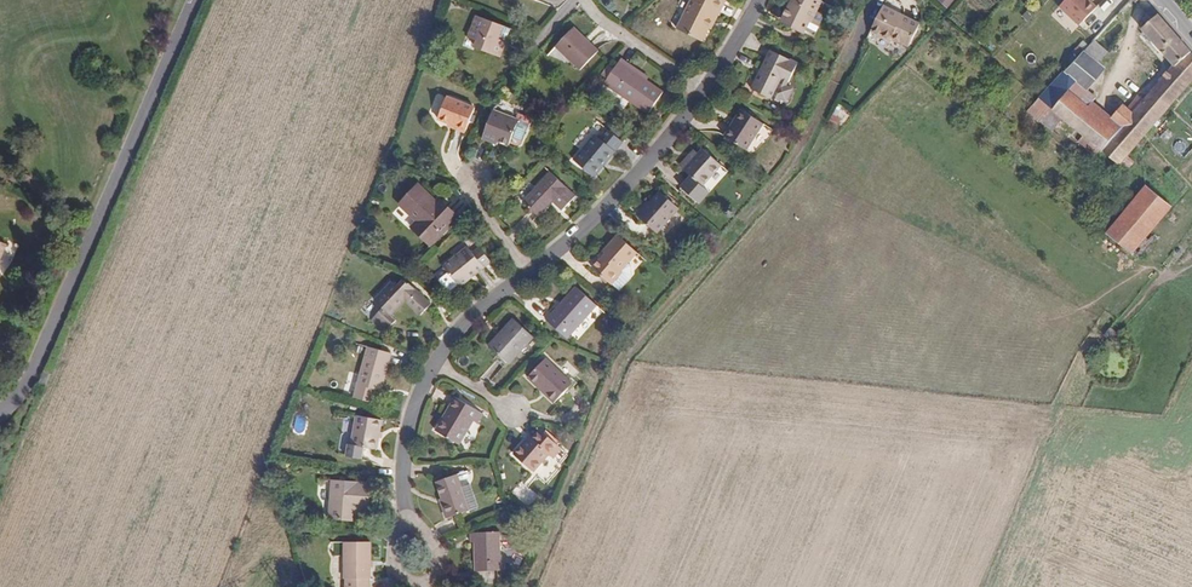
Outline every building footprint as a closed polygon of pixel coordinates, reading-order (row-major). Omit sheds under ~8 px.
[(706,26),(714,10),(718,12),(724,0),(692,0),(677,29),(700,40),(706,26)] [(788,25),(803,31),(809,18),(812,19),(821,0),(820,0),(792,0),(784,16),(791,19),(788,25)] [(972,0),(922,0),(950,24),(973,0),(972,0)] [(1092,0),(1065,0),(1060,5),(1081,24),(1098,6),(1092,0)] [(714,10),(706,26),(711,28),(718,12),(714,10)] [(922,34),(883,11),(870,37),(886,47),(885,50),(901,60),(922,34)] [(1102,109),(1089,96),(1069,78),(1043,108),(1123,178),(1152,144),(1191,98),(1191,53),(1167,25),(1158,14),(1149,24),(1153,28),(1146,35),(1148,38),(1156,46),(1181,75),(1149,111),(1144,107),(1131,121),(1127,117),(1116,130),(1098,113),(1102,109)] [(505,28),(475,16),(467,37),(476,40),(473,47),(497,57),(505,39),(502,37),(505,28)] [(781,22),(788,25),(791,19),(784,16),(781,22)] [(598,48),(573,26),(556,45),(579,67),(598,48)] [(1156,46),(1148,38),(1145,41),(1152,50),(1156,46)] [(1101,71),(1111,59),(1108,57),(1097,47),(1087,58),(1101,71)] [(796,63),(769,50),(751,88),(770,97),(779,78),(786,81),(796,63)] [(617,60),(645,79),(647,75),(620,56),(617,60)] [(1107,77),(1101,71),(1087,58),(1069,78),(1089,96),(1107,77)] [(661,90),(645,79),(617,60),(603,81),(646,111),(661,90)] [(458,117),(454,128),(464,132),(473,108),(445,97),(441,110),(451,114),(458,117)] [(760,123),(741,109),(722,135),(742,149),(760,123)] [(517,120),(493,111),(481,138),(490,142),(492,139),(508,145),(517,120)] [(453,130),(454,128),(458,117),(451,114),(446,127),(453,130)] [(622,141),(604,126),(575,159),(593,175),(622,141)] [(719,163),(702,148),(683,169),(700,184),(719,163)] [(573,194),(550,173),(523,202),(538,214),(551,201),(560,209),(573,194)] [(442,208),(436,202),(418,186),(400,204),(418,221),(413,226),(431,244),(459,215),(447,204),(442,208)] [(677,205),(659,190),(637,214),(655,229),(677,205)] [(1135,263),(1173,215),(1147,195),(1110,244),(1135,263)] [(441,197),(436,202),(442,208),(447,204),(441,197)] [(613,285),(630,263),(638,253),(618,237),(605,252),(607,255),(603,260),(595,269),(613,285)] [(481,263),(484,266),(492,260),(481,246),(474,252),(468,245),(444,265),(461,285),(470,278),(467,274),(481,263)] [(470,278),(484,266),(481,263),(467,274),(470,278)] [(634,273),(630,263),(613,285),(620,292),(631,281),(634,273)] [(430,303),(417,291),(409,298),(392,282),(376,300),(384,307),(372,318),(384,331),(396,319),(392,315),(407,301),(420,314),(430,303)] [(596,305),(576,286),(547,319),(567,337),(596,305)] [(531,337),(512,319),(488,345),(508,364),(531,337)] [(389,352),(367,346),(353,397),(372,402),(375,390),(379,391),(389,352)] [(572,383),(546,357),(528,376),(554,402),(572,383)] [(447,415),(444,414),(438,430),(464,439),(472,413),(476,414),(479,404),(450,395),(448,403),(451,404),(447,415)] [(380,420),(357,413),(349,442),(373,448),(380,420)] [(558,460),(532,449),(528,460),(525,459),(516,480),(538,490),(544,475),(551,477),(558,460)] [(468,509),(468,508),(461,485),(457,474),(438,480),(444,500),(441,501),(446,515),(468,509)] [(354,520),(356,508),(351,508),(352,503),(367,505),(369,482),(332,479),(328,517),(354,520)] [(461,485),(468,508),(476,506),(469,483),(461,485)] [(473,541),(474,570),(499,570),(498,531),(469,532),(469,541),(473,541)] [(344,541),(342,586),(367,586),(368,577),(369,577),(369,541),(344,541)]
